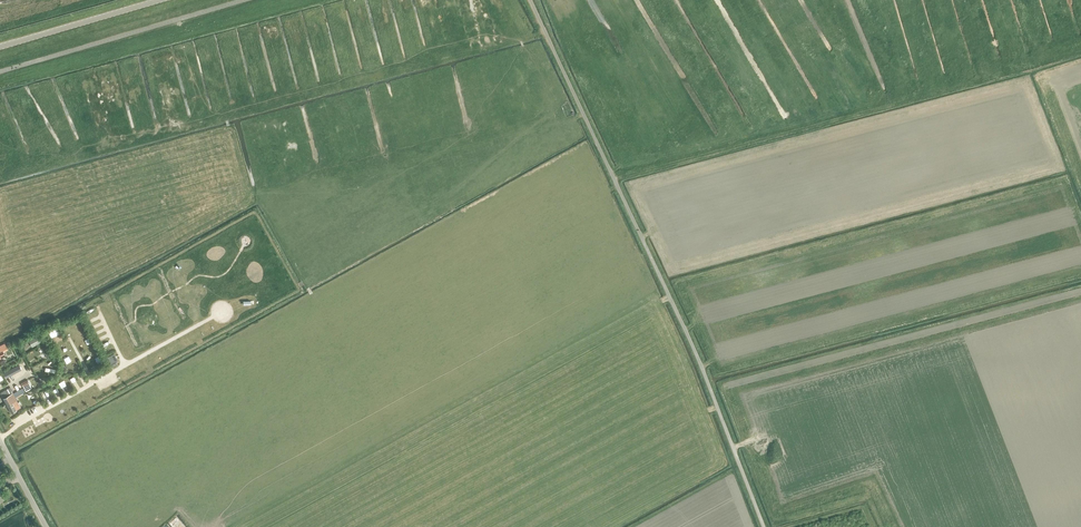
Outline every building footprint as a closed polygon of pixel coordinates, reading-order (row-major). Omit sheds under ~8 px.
[(114,354),(108,357),(111,364),(117,361),(114,354)] [(21,382),(26,391),(32,388),(27,379),(21,382)] [(1,392),(11,412),(20,408),(10,388),(1,392)]
